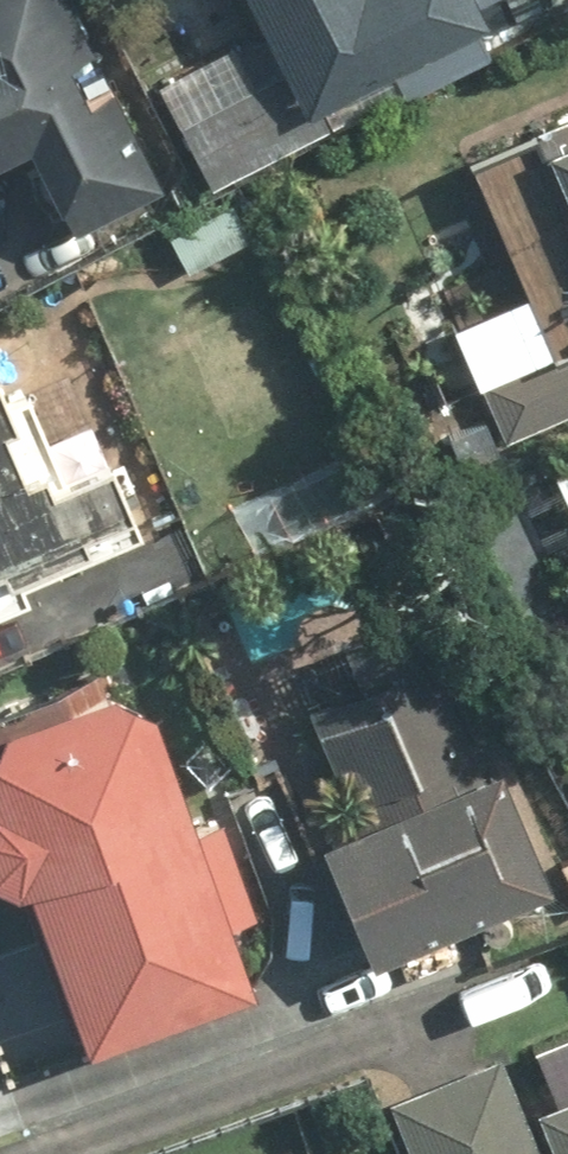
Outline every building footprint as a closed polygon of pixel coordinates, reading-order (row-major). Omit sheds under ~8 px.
[(75,0),(0,0),(0,167),(39,254),(165,197),(110,75),(73,92),(65,75),(102,59),(75,0)] [(263,80),(159,133),(193,201),(329,132),(315,105),(386,69),(400,97),(476,59),(447,0),(222,0),(263,80)] [(567,408),(567,113),(467,157),(550,349),(472,383),(496,439),(567,408)] [(28,608),(22,594),(136,547),(99,459),(60,475),(21,382),(8,387),(0,367),(0,619),(28,608)] [(539,474),(567,539),(567,461),(539,474)] [(541,896),(415,610),(200,705),(237,789),(264,777),(353,979),(541,896)] [(0,726),(0,894),(9,891),(67,1065),(243,1006),(134,681),(0,726)] [(528,1118),(499,1047),(374,1097),(397,1153),(567,1153),(567,1102),(528,1118)]
